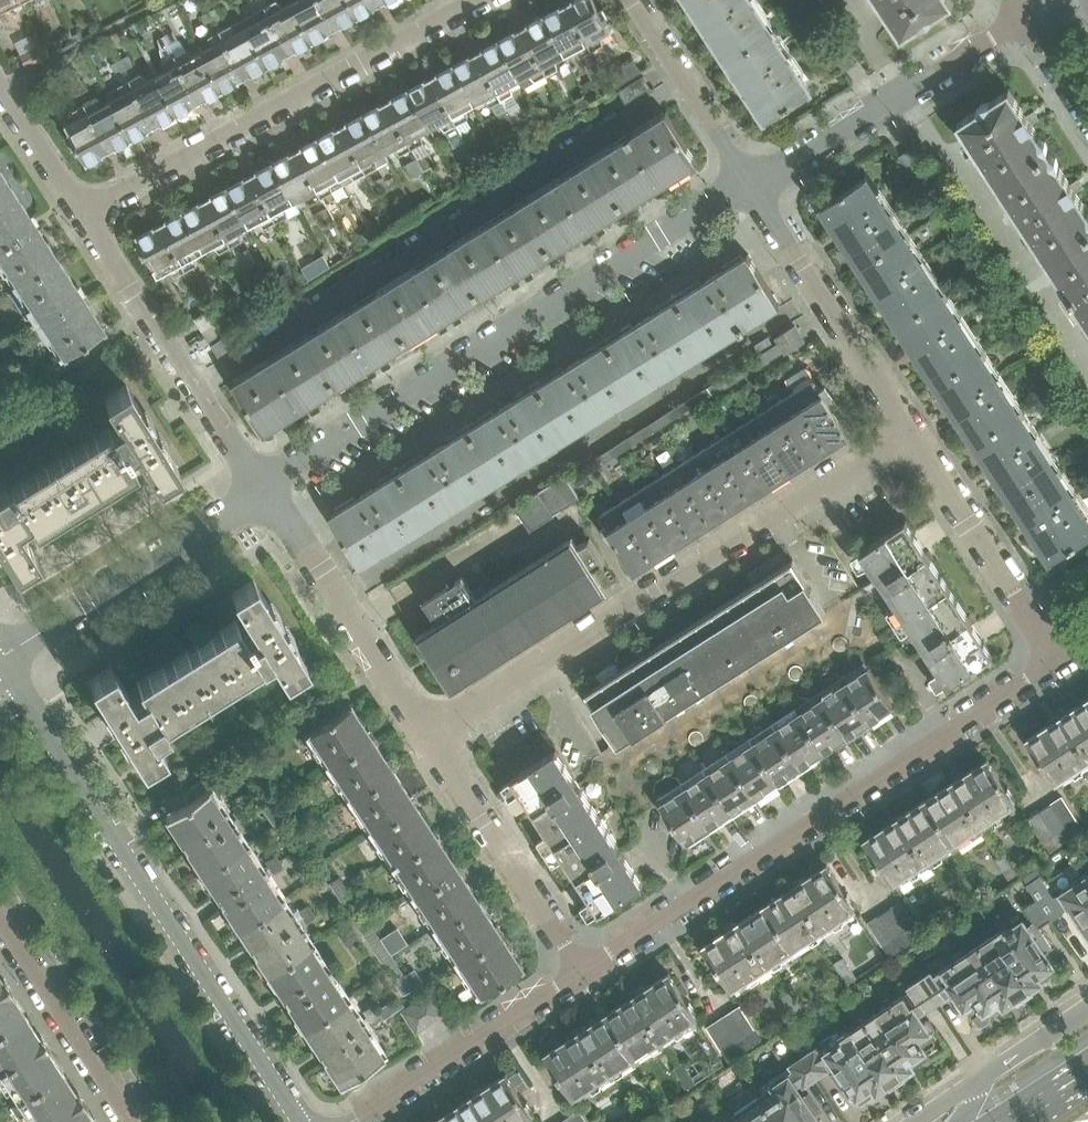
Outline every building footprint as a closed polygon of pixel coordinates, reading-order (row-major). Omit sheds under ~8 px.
[(23,0),(0,0),(0,15),(24,4),(23,0)] [(292,2),(283,7),(277,0),(276,0),(265,6),(291,53),(314,41),(292,2)] [(320,0),(296,0),(292,2),(314,41),(335,29),(320,0)] [(350,0),(320,0),(335,29),(359,16),(350,0)] [(378,0),(350,0),(359,16),(380,4),(378,0)] [(603,8),(604,7),(603,7),(599,9),(595,0),(574,0),(567,4),(592,50),(603,45),(601,36),(611,30),(607,22),(611,20),(610,20),(609,20),(603,8)] [(752,0),(694,0),(691,2),(728,60),(777,28),(776,25),(771,28),(752,0)] [(952,0),(885,0),(896,17),(891,20),(902,36),(921,24),(929,21),(934,15),(954,2),(952,0)] [(592,50),(567,4),(544,16),(565,55),(575,50),(580,56),(592,50)] [(291,53),(265,6),(254,12),(255,22),(247,26),(268,65),(291,53)] [(832,17),(825,6),(819,10),(826,21),(832,17)] [(224,17),(218,7),(210,11),(216,22),(224,17)] [(216,22),(210,11),(202,16),(207,26),(216,22)] [(565,55),(544,16),(521,28),(546,75),(558,69),(556,60),(565,55)] [(268,65),(247,26),(238,31),(232,24),(220,30),(246,77),(268,65)] [(546,75),(521,28),(500,40),(520,80),(529,75),(535,81),(546,75)] [(811,90),(787,54),(774,34),(779,31),(777,28),(728,60),(766,119),(811,90)] [(179,41),(173,30),(166,34),(171,46),(179,41)] [(246,77),(220,30),(208,37),(209,46),(202,50),(224,89),(246,77)] [(51,55),(45,43),(44,44),(38,32),(32,34),(38,47),(21,55),(27,67),(51,55)] [(84,38),(81,32),(73,36),(76,42),(84,38)] [(520,80),(500,40),(477,53),(502,100),(513,93),(511,85),(520,80)] [(224,89),(202,50),(194,55),(187,48),(176,54),(201,101),(224,89)] [(502,100),(477,53),(455,65),(475,105),(485,99),(491,105),(502,100)] [(201,101),(176,54),(166,60),(167,70),(158,75),(170,98),(178,114),(201,101)] [(133,66),(128,56),(120,60),(126,70),(133,66)] [(618,85),(641,71),(633,59),(611,73),(618,85)] [(126,70),(120,60),(112,64),(117,75),(126,70)] [(475,105),(455,65),(432,77),(456,125),(465,120),(464,111),(475,105)] [(178,114),(170,98),(158,75),(149,80),(142,72),(130,79),(156,126),(178,114)] [(628,104),(652,89),(644,76),(620,91),(628,104)] [(456,125),(432,77),(409,89),(430,129),(439,125),(446,131),(456,125)] [(156,126),(130,79),(119,85),(120,94),(111,99),(133,138),(156,126)] [(591,79),(581,84),(587,94),(588,97),(598,91),(591,79)] [(88,91),(82,80),(74,84),(80,95),(88,91)] [(80,95),(74,84),(66,89),(72,99),(80,95)] [(1046,140),(1040,135),(1009,88),(990,100),(982,103),(977,109),(957,121),(983,161),(987,158),(1002,180),(1049,149),(1048,148),(1046,140)] [(430,129),(409,89),(387,101),(411,149),(423,143),(421,135),(430,129)] [(587,94),(575,102),(580,111),(588,105),(592,103),(588,97),(587,94)] [(133,138),(111,99),(103,103),(97,97),(85,104),(110,151),(133,138)] [(411,149),(387,101),(364,114),(385,154),(395,149),(401,155),(411,149)] [(110,151),(85,104),(74,110),(76,119),(66,124),(70,132),(67,134),(67,135),(68,134),(75,146),(74,147),(74,148),(78,146),(88,165),(90,164),(89,162),(110,151)] [(525,117),(518,104),(507,110),(514,123),(525,117)] [(549,108),(541,113),(546,123),(555,118),(549,108)] [(514,123),(507,110),(495,116),(502,129),(514,123)] [(698,162),(669,116),(668,117),(664,110),(631,131),(632,132),(627,136),(626,134),(593,155),(625,207),(697,163),(698,162)] [(385,154),(364,114),(340,127),(365,174),(378,167),(376,159),(385,154)] [(365,174),(340,127),(319,138),(340,179),(349,173),(356,179),(365,174)] [(481,141),(473,128),(462,134),(469,147),(481,141)] [(340,179),(319,138),(297,150),(322,197),(333,192),(331,183),(340,179)] [(1080,198),(1059,164),(1056,156),(1050,151),(1049,149),(1002,180),(1051,256),(1087,231),(1087,209),(1080,198)] [(322,197),(297,150),(274,162),(296,202),(304,198),(310,204),(322,197)] [(436,165),(429,152),(416,159),(423,172),(436,165)] [(625,207),(593,155),(521,200),(553,252),(625,207)] [(423,172),(416,159),(403,166),(410,179),(423,172)] [(296,202),(274,162),(252,175),(277,222),(288,216),(286,208),(296,202)] [(0,171),(0,194),(10,187),(0,171)] [(277,222),(252,175),(229,187),(250,227),(259,222),(265,228),(277,222)] [(906,237),(867,176),(822,205),(861,266),(906,237)] [(390,190),(383,177),(370,184),(377,197),(390,190)] [(377,197),(370,184),(360,190),(367,203),(377,197)] [(37,227),(10,187),(0,194),(0,267),(3,265),(16,284),(57,258),(37,227)] [(250,227),(229,187),(205,200),(230,247),(243,241),(241,232),(250,227)] [(230,247),(205,200),(184,211),(206,251),(214,247),(221,252),(230,247)] [(482,297),(553,252),(521,200),(449,245),(482,297)] [(334,221),(327,207),(314,214),(321,228),(334,221)] [(195,257),(206,251),(184,211),(161,224),(187,271),(186,271),(191,280),(199,294),(210,288),(198,265),(195,257)] [(187,271),(161,224),(140,235),(139,234),(137,235),(141,242),(137,244),(138,245),(145,257),(144,257),(145,258),(149,256),(159,275),(168,270),(175,277),(186,271),(187,271)] [(300,239),(293,225),(282,232),(289,245),(300,239)] [(368,231),(359,236),(364,244),(372,239),(368,231)] [(1051,256),(1073,291),(1069,294),(1072,299),(1077,296),(1087,314),(1087,231),(1051,256)] [(943,294),(920,259),(906,237),(861,266),(899,324),(943,294)] [(410,341),(482,297),(449,245),(378,289),(410,341)] [(255,262),(248,250),(237,256),(244,268),(255,262)] [(780,305),(749,254),(743,258),(741,255),(722,266),(725,270),(702,284),(699,280),(676,295),(711,350),(743,330),(742,329),(747,326),(748,327),(780,307),(778,305),(780,305)] [(244,268),(237,256),(225,262),(232,275),(244,268)] [(103,329),(83,298),(57,258),(16,284),(30,304),(25,307),(35,322),(45,339),(49,336),(63,356),(84,341),(103,329)] [(338,386),(410,341),(378,289),(306,334),(338,386)] [(981,353),(958,317),(943,294),(899,324),(937,382),(981,353)] [(711,350),(676,295),(653,309),(655,313),(632,327),(630,324),(608,337),(642,393),(711,350)] [(203,330),(225,316),(218,304),(196,318),(203,330)] [(1010,329),(1027,318),(1022,310),(1005,322),(1010,329)] [(209,340),(232,326),(225,316),(203,330),(209,340)] [(19,335),(28,328),(24,322),(14,328),(19,335)] [(220,358),(251,338),(243,325),(212,345),(220,358)] [(804,340),(795,325),(776,337),(779,342),(785,351),(785,352),(804,340)] [(22,340),(32,334),(28,328),(19,335),(22,340)] [(338,386),(306,334),(233,379),(266,432),(267,431),(338,386)] [(642,393),(608,337),(584,352),(586,356),(563,370),(561,367),(538,381),(573,436),(642,393)] [(760,352),(773,344),(768,337),(755,345),(760,352)] [(65,370),(91,353),(84,341),(63,356),(58,359),(65,370)] [(785,351),(779,342),(771,347),(776,356),(785,351)] [(776,356),(771,347),(765,351),(770,360),(776,356)] [(770,360),(765,351),(759,355),(764,363),(770,360)] [(1019,411),(996,375),(981,353),(937,382),(974,440),(1019,411)] [(764,363),(759,355),(753,358),(759,367),(764,363)] [(759,367),(753,358),(748,362),(753,370),(759,367)] [(753,370),(748,362),(742,365),(747,374),(753,370)] [(747,374),(742,365),(736,369),(742,377),(747,374)] [(742,377),(736,369),(731,373),(736,381),(742,377)] [(10,378),(7,372),(0,377),(0,382),(1,383),(10,378)] [(736,381),(731,373),(725,376),(730,384),(736,381)] [(730,384),(725,376),(719,380),(725,388),(730,384)] [(5,389),(14,383),(10,378),(1,383),(5,389)] [(850,435),(820,388),(814,379),(794,391),(829,448),(850,435)] [(725,388),(719,380),(714,383),(719,392),(725,388)] [(573,436),(538,381),(515,396),(517,399),(494,414),(492,410),(469,424),(503,480),(573,436)] [(8,394),(17,388),(14,383),(5,389),(8,394)] [(719,392),(714,383),(708,387),(713,394),(714,395),(719,392)] [(133,464),(129,458),(138,452),(156,482),(178,468),(126,384),(103,398),(111,410),(107,413),(110,418),(114,415),(118,421),(10,488),(0,472),(0,547),(14,570),(36,556),(18,527),(29,520),(33,526),(133,464)] [(713,394),(708,387),(697,394),(702,401),(713,394)] [(12,399),(21,393),(17,388),(8,394),(12,399)] [(829,448),(794,391),(755,416),(790,472),(829,448)] [(702,401),(697,394),(687,400),(692,407),(702,401)] [(692,407),(687,400),(678,406),(682,413),(692,407)] [(682,413),(678,406),(668,412),(672,420),(682,413)] [(1057,470),(1033,434),(1019,411),(974,440),(1013,499),(1057,470)] [(672,420),(668,412),(658,419),(663,426),(672,420)] [(790,472),(755,416),(735,429),(771,485),(790,472)] [(663,426),(658,419),(648,425),(653,432),(663,426)] [(503,480),(469,424),(446,439),(448,442),(425,457),(423,453),(410,461),(400,468),(434,523),(503,480)] [(653,432),(648,425),(638,431),(643,438),(653,432)] [(771,485),(735,429),(716,441),(751,497),(771,485)] [(643,438),(638,431),(629,437),(633,444),(643,438)] [(633,444),(629,437),(619,443),(624,451),(633,444)] [(751,497),(716,441),(697,453),(732,509),(751,497)] [(624,451),(619,443),(609,449),(614,457),(624,451)] [(614,457),(609,449),(599,456),(604,463),(614,457)] [(732,509),(697,453),(677,466),(713,522),(732,509)] [(713,522),(677,466),(658,478),(693,534),(713,522)] [(365,566),(434,523),(400,468),(377,482),(379,486),(356,500),(354,496),(335,508),(338,511),(332,515),(363,564),(364,564),(365,566)] [(589,478),(583,470),(571,477),(577,486),(589,478)] [(1071,492),(1057,470),(1013,499),(1051,558),(1087,535),(1087,518),(1071,492)] [(530,530),(581,498),(565,474),(515,505),(530,530)] [(693,534),(658,478),(639,490),(674,546),(693,534)] [(674,546),(639,490),(619,502),(654,559),(674,546)] [(654,559),(619,502),(599,515),(635,571),(654,559)] [(949,588),(917,539),(906,521),(861,549),(878,576),(905,617),(949,588)] [(452,690),(608,590),(595,569),(606,562),(590,538),(589,538),(589,539),(579,545),(573,535),(485,591),(481,586),(473,591),(463,576),(424,601),(437,622),(417,635),(452,690)] [(795,708),(818,693),(841,678),(865,662),(913,630),(905,617),(878,576),(826,611),(793,560),(587,691),(618,741),(594,757),(571,772),(580,786),(600,816),(609,830),(657,798),(681,783),(704,767),(727,753),(749,738),(772,723),(795,708)] [(164,723),(271,658),(285,680),(307,666),(252,578),(230,592),(249,621),(240,627),(237,621),(137,683),(141,689),(129,696),(111,666),(89,680),(107,710),(105,711),(120,736),(123,734),(141,764),(163,750),(159,744),(171,737),(164,723)] [(993,655),(973,624),(949,588),(905,617),(913,630),(948,684),(993,655)] [(893,705),(865,662),(841,678),(869,720),(893,705)] [(869,720),(841,678),(818,693),(846,735),(869,720)] [(846,735),(818,693),(795,708),(823,750),(846,735)] [(315,725),(340,709),(332,697),(327,700),(308,713),(315,725)] [(1060,717),(1058,714),(1048,720),(1050,723),(1027,738),(1046,767),(1045,768),(1052,779),(1053,778),(1055,781),(1058,780),(1061,784),(1065,782),(1063,778),(1087,761),(1087,698),(1060,717)] [(382,754),(368,732),(359,719),(358,719),(351,707),(349,703),(340,709),(315,725),(303,733),(305,736),(310,734),(326,760),(323,763),(327,769),(331,767),(348,793),(345,796),(347,799),(392,769),(389,766),(381,754),(382,754)] [(823,750),(795,708),(772,723),(800,765),(823,750)] [(800,765),(772,723),(749,738),(777,780),(800,765)] [(777,780),(749,738),(727,753),(754,795),(777,780)] [(600,816),(580,786),(571,772),(556,749),(512,779),(556,845),(600,816)] [(754,795),(727,753),(704,767),(731,810),(754,795)] [(1015,798),(1008,787),(1006,788),(987,759),(965,774),(963,771),(954,777),(953,777),(955,780),(926,799),(955,843),(978,828),(980,832),(985,829),(983,825),(1010,807),(1013,811),(1016,809),(1013,804),(1016,803),(1014,799),(1015,798)] [(731,810),(704,767),(681,783),(708,825),(731,810)] [(424,819),(410,797),(401,784),(393,772),(394,772),(392,769),(347,799),(349,802),(352,800),(369,825),(366,828),(368,832),(370,834),(373,832),(390,858),(386,861),(388,863),(434,834),(432,831),(424,819)] [(175,810),(208,788),(209,789),(218,783),(210,772),(168,800),(175,810)] [(708,825),(681,783),(657,798),(685,841),(708,825)] [(245,844),(209,789),(208,788),(175,810),(164,817),(192,859),(191,860),(200,874),(245,844)] [(1077,819),(1062,796),(1051,803),(1066,826),(1068,825),(1077,819)] [(931,859),(953,844),(955,843),(926,799),(897,818),(895,815),(885,822),(887,825),(864,840),(883,869),(881,870),(889,881),(890,880),(892,883),(895,881),(898,886),(902,883),(900,879),(926,862),(929,865),(934,862),(931,859)] [(1066,826),(1051,803),(1040,810),(1055,833),(1060,830),(1066,826)] [(235,817),(245,811),(242,806),(232,813),(235,817)] [(1055,833),(1040,810),(1029,817),(1044,841),(1052,835),(1055,833)] [(252,820),(246,812),(245,811),(235,817),(242,827),(252,820)] [(644,883),(625,854),(609,830),(600,816),(556,845),(599,912),(644,883)] [(1083,830),(1077,819),(1068,825),(1075,835),(1083,830)] [(1075,835),(1068,825),(1066,826),(1060,830),(1067,840),(1075,835)] [(1067,840),(1060,830),(1055,833),(1052,835),(1059,846),(1067,840)] [(467,884),(453,862),(444,849),(436,838),(436,837),(434,834),(388,863),(390,866),(394,864),(410,890),(407,892),(412,899),(415,897),(432,923),(429,926),(431,929),(477,899),(475,896),(474,896),(466,884),(467,884)] [(1059,846),(1052,835),(1044,841),(1050,851),(1059,846)] [(280,899),(262,872),(245,844),(200,874),(208,887),(210,886),(219,900),(228,914),(227,915),(236,929),(280,899)] [(1011,863),(1004,853),(995,859),(1002,869),(1011,863)] [(269,867),(277,861),(274,856),(265,862),(269,867)] [(282,867),(278,862),(277,861),(269,867),(273,874),(282,867)] [(1018,873),(1011,863),(1002,869),(1009,879),(1018,873)] [(855,903),(848,892),(846,893),(827,864),(805,879),(803,876),(794,882),(793,882),(795,885),(765,905),(794,948),(817,933),(820,937),(824,934),(822,930),(850,912),(853,917),(856,914),(853,910),(856,908),(853,904),(855,903)] [(1083,872),(1082,873),(1084,877),(1061,893),(1086,931),(1086,934),(1087,937),(1087,880),(1083,872)] [(342,882),(338,877),(329,883),(333,888),(342,882)] [(346,888),(342,882),(333,888),(336,894),(346,888)] [(1062,911),(1043,883),(1032,891),(1036,898),(1052,919),(1062,911)] [(959,897),(951,887),(942,893),(950,903),(959,897)] [(340,900),(349,893),(347,890),(346,888),(336,894),(340,900)] [(344,905),(353,899),(349,893),(340,900),(344,905)] [(966,907),(959,897),(950,903),(957,913),(966,907)] [(1052,919),(1036,898),(1025,906),(1039,927),(1052,919)] [(309,944),(295,922),(280,899),(236,929),(244,942),(246,941),(258,959),(256,960),(265,973),(309,944)] [(347,911),(357,905),(353,899),(344,905),(347,911)] [(509,949),(495,928),(487,914),(486,914),(478,903),(479,902),(477,899),(431,929),(433,931),(436,929),(454,956),(450,958),(455,964),(458,962),(476,988),(472,991),(474,994),(520,965),(517,961),(509,949)] [(915,922),(901,901),(890,908),(904,930),(907,928),(915,922)] [(301,918),(310,911),(306,905),(297,912),(301,918)] [(351,916),(360,910),(357,905),(347,911),(351,916)] [(772,963),(794,948),(765,905),(737,923),(735,920),(725,926),(725,927),(726,930),(704,945),(723,974),(721,975),(728,986),(730,985),(732,988),(735,986),(738,991),(742,988),(739,984),(767,966),(770,970),(770,969),(774,966),(772,963)] [(904,930),(890,908),(880,914),(894,937),(899,933),(904,930)] [(355,922),(364,916),(360,910),(351,916),(355,922)] [(305,923),(314,917),(310,911),(301,918),(305,923)] [(894,937),(880,914),(868,922),(882,944),(891,939),(894,937)] [(1056,962),(1048,950),(1052,947),(1043,932),(1041,933),(1038,935),(1030,923),(1025,915),(1007,927),(1005,924),(993,931),(995,934),(1020,972),(1022,970),(1033,986),(1056,970),(1052,964),(1056,962)] [(358,927),(368,921),(364,916),(355,922),(358,927)] [(362,933),(371,927),(369,924),(368,921),(358,927),(362,933)] [(923,934),(915,922),(907,928),(914,939),(923,934)] [(359,941),(350,926),(338,933),(347,948),(359,941)] [(366,938),(375,932),(371,927),(362,933),(366,938)] [(914,939),(907,928),(904,930),(899,933),(906,945),(914,939)] [(369,944),(378,938),(375,932),(366,938),(369,944)] [(906,945),(899,933),(894,937),(891,939),(898,950),(906,945)] [(1020,972),(995,934),(981,944),(979,941),(967,949),(969,952),(968,953),(1003,1006),(1014,998),(1015,999),(1031,988),(1030,987),(1033,986),(1022,970),(1020,972)] [(373,950),(382,944),(379,939),(378,938),(369,944),(373,950)] [(898,950),(891,939),(882,944),(890,955),(898,950)] [(391,955),(402,948),(397,941),(386,948),(391,955)] [(345,999),(327,971),(309,944),(265,973),(274,986),(275,986),(294,1014),(292,1015),(301,1028),(345,999)] [(377,955),(386,949),(382,944),(373,950),(377,955)] [(380,961),(389,955),(386,949),(377,955),(380,961)] [(1003,1006),(968,953),(956,960),(954,958),(936,969),(934,967),(919,976),(933,998),(952,986),(960,998),(954,1001),(961,1012),(967,1008),(972,1017),(973,1016),(978,1024),(982,1025),(989,1020),(990,1016),(989,1015),(1003,1006)] [(384,966),(393,960),(390,956),(389,955),(380,961),(384,966)] [(850,968),(843,957),(834,964),(841,974),(850,968)] [(387,972),(396,966),(393,960),(384,966),(387,972)] [(391,977),(400,972),(396,966),(387,972),(391,977)] [(857,978),(850,968),(841,974),(848,984),(857,978)] [(395,983),(404,977),(400,972),(391,977),(395,983)] [(697,1012),(690,1000),(688,1002),(669,973),(647,987),(645,984),(636,990),(635,991),(637,994),(608,1012),(637,1056),(660,1042),(663,1046),(667,1043),(664,1039),(692,1020),(695,1025),(698,1023),(695,1018),(698,1016),(695,1013),(697,1012)] [(923,1022),(915,1010),(933,998),(919,976),(907,984),(909,987),(889,1001),(891,1004),(878,1013),(912,1066),(929,1055),(925,1050),(929,1047),(928,1046),(936,1041),(930,1032),(935,1029),(929,1019),(923,1022)] [(10,992),(12,990),(3,977),(1,978),(0,977),(0,1029),(24,1013),(10,992)] [(398,989),(407,983),(404,977),(395,983),(398,989)] [(402,994),(411,988),(407,983),(398,989),(402,994)] [(798,1002),(791,992),(782,998),(789,1008),(798,1002)] [(442,1015),(428,993),(417,1000),(431,1023),(442,1015)] [(382,1055),(360,1021),(345,999),(301,1028),(310,1042),(311,1041),(339,1083),(382,1055)] [(805,1012),(798,1002),(789,1008),(796,1018),(805,1012)] [(426,1026),(411,1004),(400,1011),(415,1034),(426,1026)] [(367,1017),(376,1011),(373,1005),(363,1011),(367,1017)] [(755,1028),(740,1005),(729,1013),(744,1035),(746,1033),(755,1028)] [(912,1066),(878,1013),(876,1009),(874,1011),(865,1017),(867,1020),(854,1028),(879,1066),(875,1068),(886,1083),(886,1084),(903,1073),(902,1072),(912,1066)] [(371,1022),(380,1016),(376,1011),(367,1017),(371,1022)] [(615,1071),(637,1057),(637,1056),(608,1012),(579,1032),(577,1029),(567,1035),(568,1038),(546,1053),(565,1082),(563,1083),(570,1094),(572,1093),(574,1096),(577,1094),(580,1099),(583,1097),(581,1093),(610,1074),(613,1078),(617,1075),(615,1071)] [(61,1070),(47,1048),(49,1047),(40,1034),(38,1035),(24,1013),(0,1029),(0,1075),(16,1100),(61,1070)] [(744,1035),(729,1013),(718,1019),(733,1042),(738,1039),(744,1035)] [(733,1042),(718,1019),(707,1027),(722,1049),(730,1044),(733,1042)] [(879,1066),(854,1028),(852,1025),(841,1033),(843,1036),(820,1051),(815,1045),(801,1055),(802,1056),(816,1077),(828,1069),(823,1063),(828,1060),(835,1071),(833,1073),(831,1074),(841,1089),(846,1086),(853,1098),(857,1095),(860,1100),(886,1083),(875,1068),(879,1066)] [(762,1039),(755,1028),(746,1033),(753,1044),(762,1039)] [(753,1044),(746,1033),(744,1035),(738,1039),(745,1049),(753,1044)] [(745,1049),(738,1039),(733,1042),(730,1044),(737,1055),(745,1049)] [(737,1055),(730,1044),(722,1049),(729,1060),(737,1055)] [(808,1093),(802,1097),(795,1086),(802,1081),(804,1085),(816,1077),(802,1056),(790,1064),(793,1068),(758,1092),(776,1119),(778,1118),(781,1121),(818,1121),(819,1121),(811,1110),(817,1106),(808,1093)] [(690,1073),(683,1062),(674,1068),(680,1079),(690,1073)] [(84,1105),(86,1103),(77,1090),(75,1091),(61,1070),(16,1100),(30,1121),(95,1121),(84,1105)] [(527,1101),(525,1102),(506,1073),(484,1088),(482,1085),(481,1085),(472,1092),(474,1095),(445,1114),(450,1121),(534,1121),(532,1120),(535,1118),(533,1113),(534,1112),(527,1101)] [(696,1082),(690,1073),(680,1079),(687,1089),(697,1083),(696,1082)] [(778,1118),(776,1119),(758,1092),(732,1109),(740,1121),(781,1121),(778,1118)] [(637,1106),(630,1096),(621,1102),(628,1113),(637,1106)] [(637,1106),(628,1113),(634,1121),(636,1121),(644,1116),(644,1115),(637,1106)] [(732,1109),(712,1121),(740,1121),(732,1109)] [(580,1110),(569,1117),(572,1121),(588,1121),(580,1110)] [(445,1114),(432,1121),(450,1121),(445,1114)]
